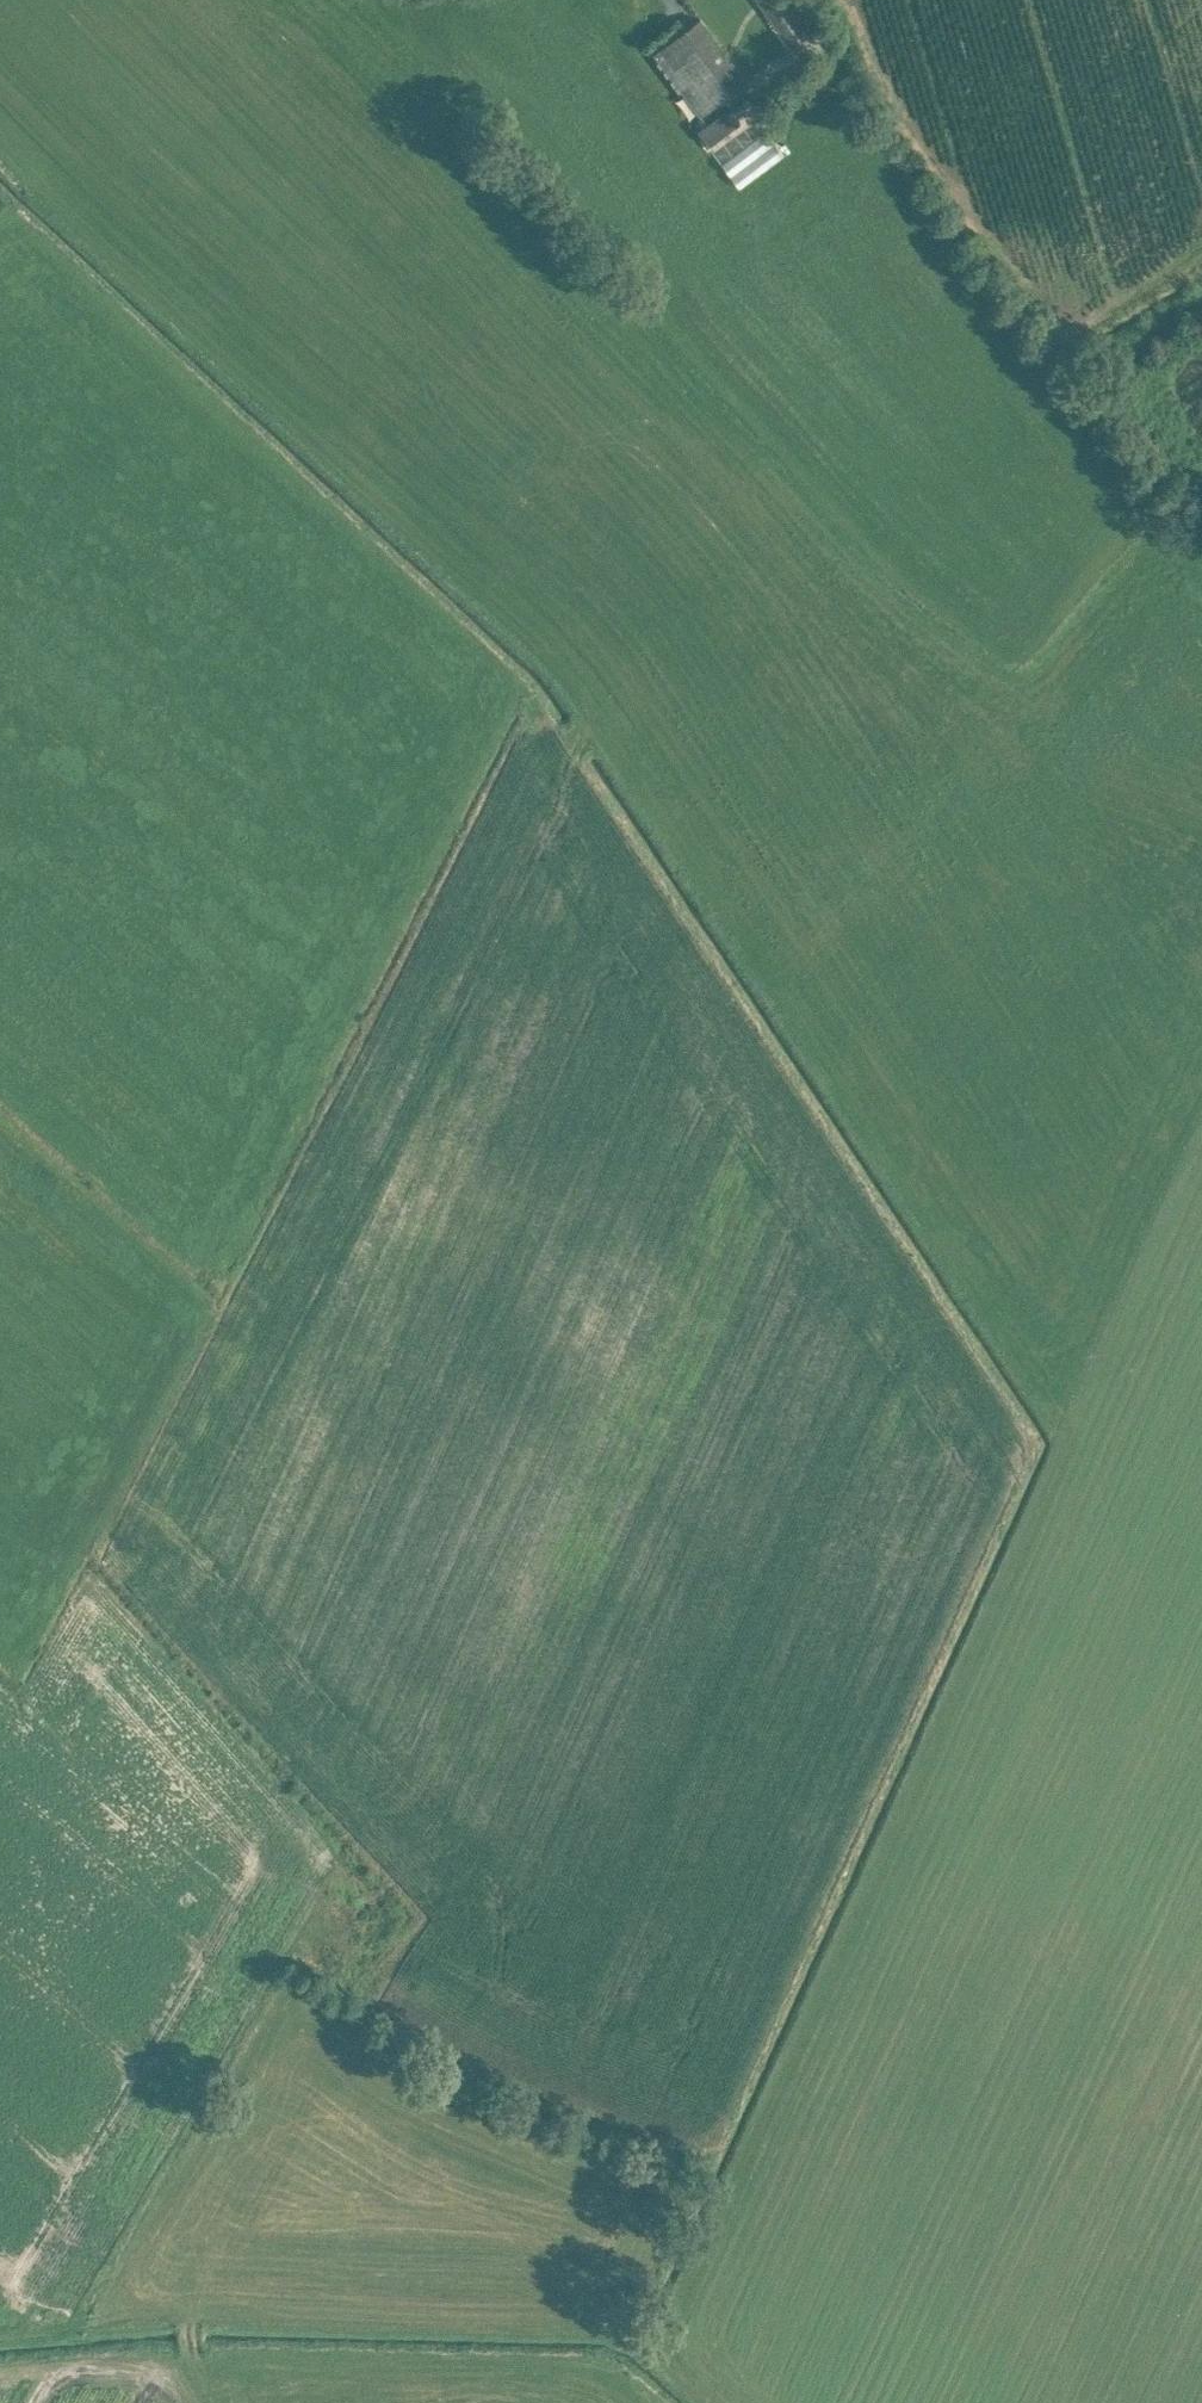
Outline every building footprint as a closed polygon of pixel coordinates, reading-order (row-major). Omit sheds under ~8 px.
[(792,46),(811,32),(787,0),(758,0),(792,46)] [(656,52),(701,113),(747,79),(702,18),(656,52)] [(740,121),(730,106),(699,129),(711,144),(740,121)]
